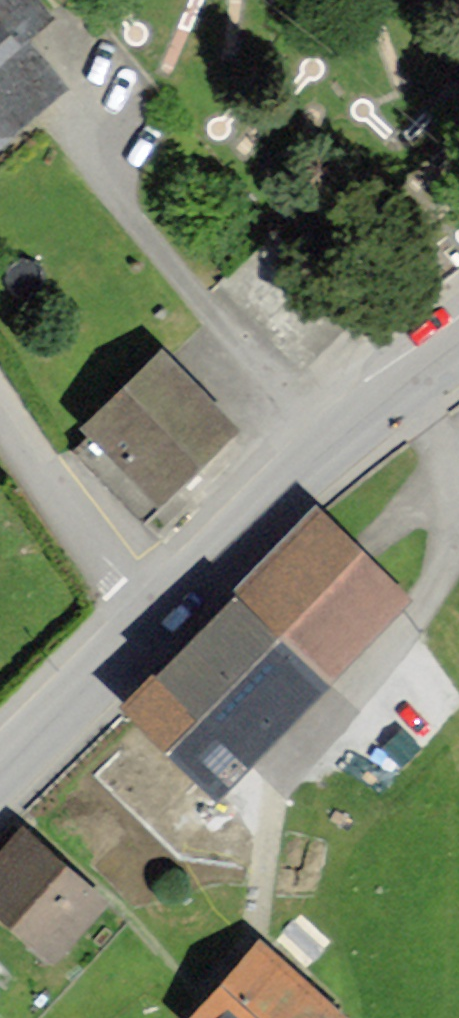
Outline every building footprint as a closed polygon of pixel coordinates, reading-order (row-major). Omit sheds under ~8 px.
[(60,85),(32,53),(20,39),(47,16),(33,0),(0,0),(0,136),(60,85)] [(161,350),(81,429),(161,509),(240,430),(161,350)] [(155,678),(244,765),(409,597),(320,511),(155,678)] [(0,866),(0,909),(51,955),(97,904),(25,838),(0,866)] [(205,1017),(330,1017),(260,956),(205,1017)]
